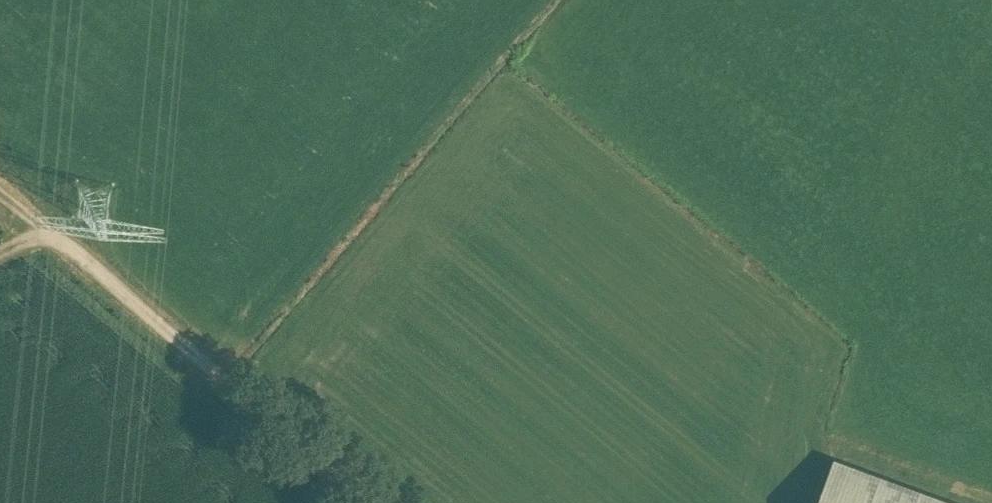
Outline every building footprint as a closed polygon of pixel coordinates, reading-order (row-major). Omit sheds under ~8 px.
[(835,458),(818,502),(958,502),(835,458)]
